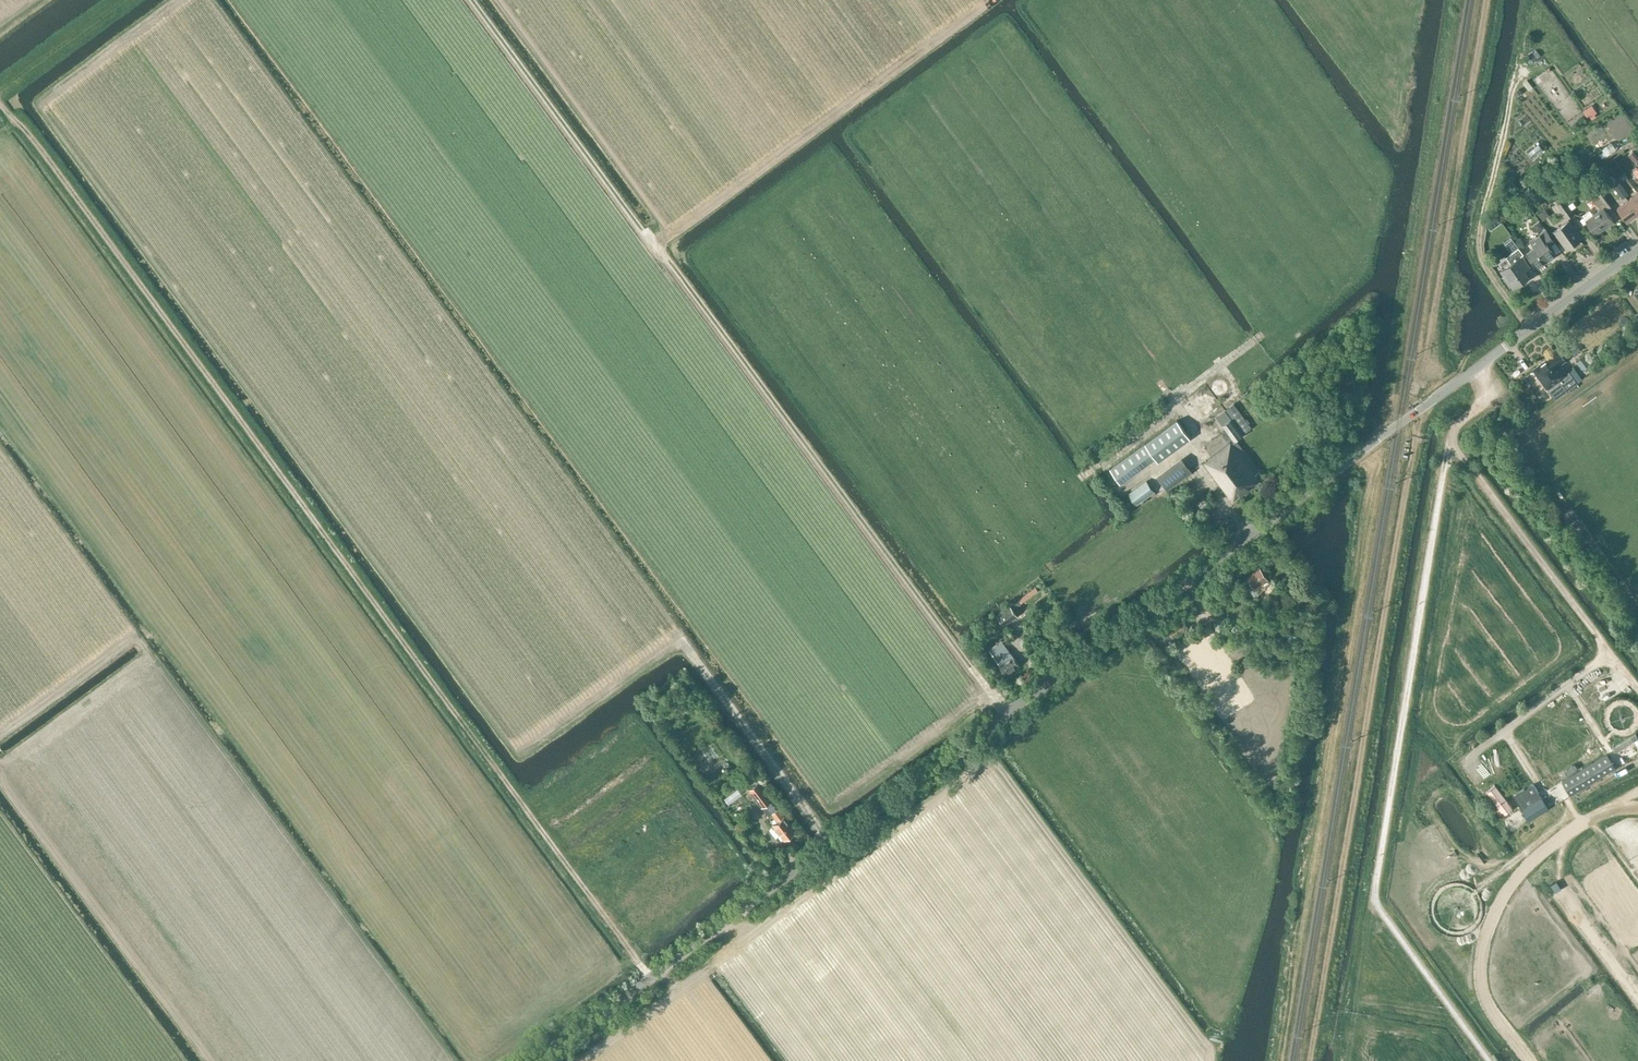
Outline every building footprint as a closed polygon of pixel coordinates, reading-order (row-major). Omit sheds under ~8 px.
[(1612,151),(1622,148),(1620,142),(1610,145),(1612,151)] [(1623,187),(1619,181),(1612,185),(1618,192),(1621,190),(1620,189),(1623,187)] [(1629,194),(1623,187),(1620,189),(1621,190),(1618,192),(1622,199),(1629,194)] [(1601,192),(1593,198),(1602,209),(1586,220),(1596,234),(1614,221),(1604,208),(1610,204),(1601,192)] [(1637,213),(1637,192),(1628,200),(1637,213)] [(1568,218),(1574,213),(1564,200),(1558,204),(1568,218)] [(1628,221),(1637,213),(1628,200),(1618,207),(1628,221)] [(1488,217),(1488,225),(1490,229),(1500,222),(1494,213),(1488,217)] [(1567,249),(1582,238),(1569,220),(1554,231),(1567,249)] [(1533,226),(1531,228),(1533,231),(1536,229),(1539,232),(1542,230),(1539,227),(1540,226),(1536,221),(1532,224),(1533,226)] [(1554,241),(1546,229),(1540,234),(1540,233),(1530,240),(1534,247),(1528,252),(1539,267),(1556,254),(1549,245),(1554,241)] [(1511,237),(1504,242),(1512,252),(1518,247),(1511,237)] [(1520,265),(1526,261),(1518,250),(1512,255),(1516,260),(1503,269),(1515,286),(1528,277),(1520,265)] [(1577,344),(1571,349),(1574,353),(1575,352),(1580,349),(1577,344)] [(1531,371),(1535,372),(1555,400),(1577,383),(1570,372),(1567,374),(1559,364),(1565,360),(1558,351),(1553,355),(1533,370),(1531,371)] [(1580,358),(1576,361),(1581,368),(1589,362),(1584,355),(1580,358)] [(1530,383),(1526,377),(1519,382),(1524,388),(1530,383)] [(1261,471),(1237,439),(1252,427),(1234,402),(1216,416),(1225,430),(1204,446),(1211,456),(1209,457),(1211,459),(1205,463),(1232,500),(1259,481),(1255,475),(1261,471)] [(1156,458),(1159,461),(1191,438),(1178,419),(1145,442),(1110,468),(1121,484),(1156,458)] [(1183,460),(1159,478),(1168,490),(1193,472),(1183,460)] [(1155,492),(1147,480),(1128,493),(1137,505),(1155,492)] [(1204,498),(1198,502),(1202,509),(1208,504),(1204,498)] [(1260,568),(1247,577),(1250,582),(1247,585),(1254,596),(1259,592),(1259,593),(1265,589),(1269,595),(1276,589),(1260,568)] [(1006,624),(1018,616),(1011,606),(999,614),(1006,624)] [(1272,618),(1279,613),(1275,607),(1268,612),(1272,618)] [(1021,664),(1009,648),(1008,648),(1002,640),(990,649),(996,657),(995,658),(1007,674),(1021,664)] [(1163,661),(1171,655),(1164,646),(1156,652),(1163,661)] [(727,740),(724,742),(734,755),(737,753),(727,740)] [(1609,755),(1563,782),(1571,796),(1617,770),(1609,755)] [(759,781),(749,788),(761,806),(771,799),(759,781)] [(1524,789),(1513,795),(1529,821),(1549,809),(1533,784),(1524,789)] [(1495,785),(1487,791),(1504,814),(1513,808),(1495,785)] [(770,826),(769,829),(775,836),(778,834),(783,840),(796,830),(785,815),(779,808),(778,808),(771,813),(776,821),(772,824),(770,826)]
